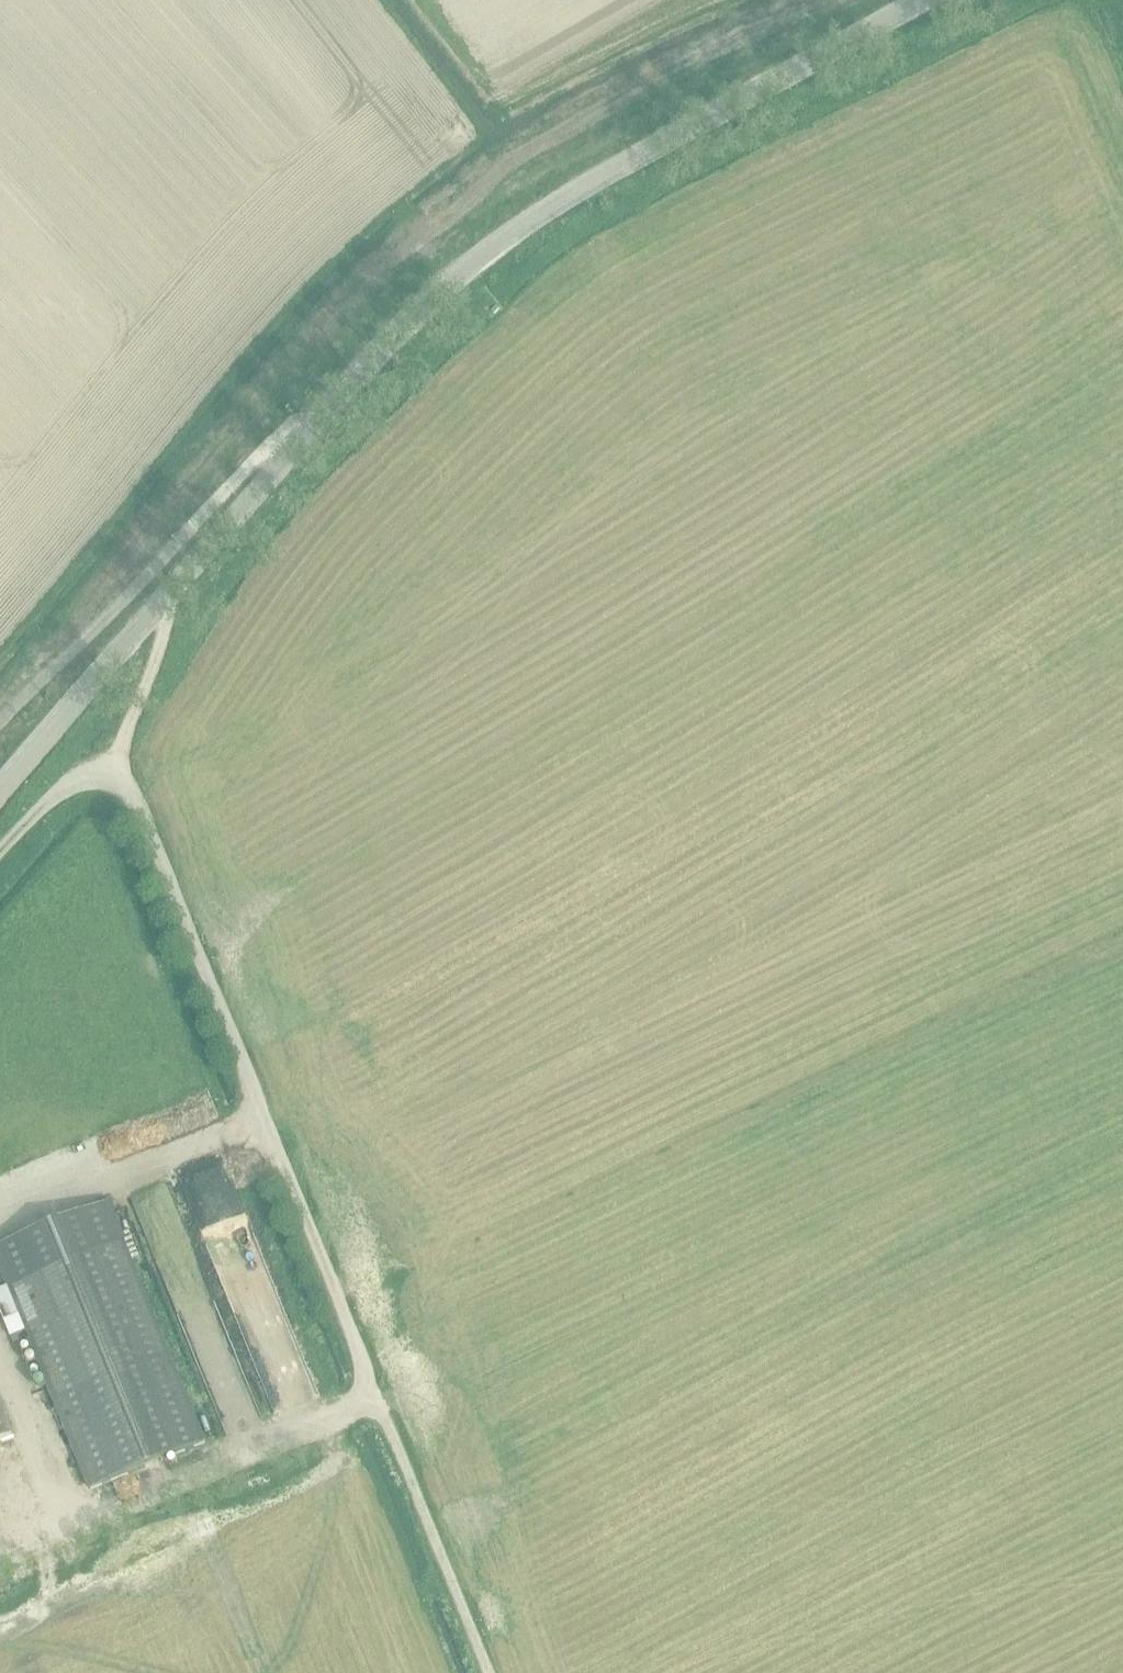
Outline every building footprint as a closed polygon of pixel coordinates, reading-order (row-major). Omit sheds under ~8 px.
[(0,1245),(0,1273),(6,1287),(0,1289),(0,1313),(4,1321),(10,1337),(26,1331),(90,1489),(205,1443),(123,1240),(108,1202),(0,1245)] [(11,1435),(0,1407),(0,1439),(11,1435)]
